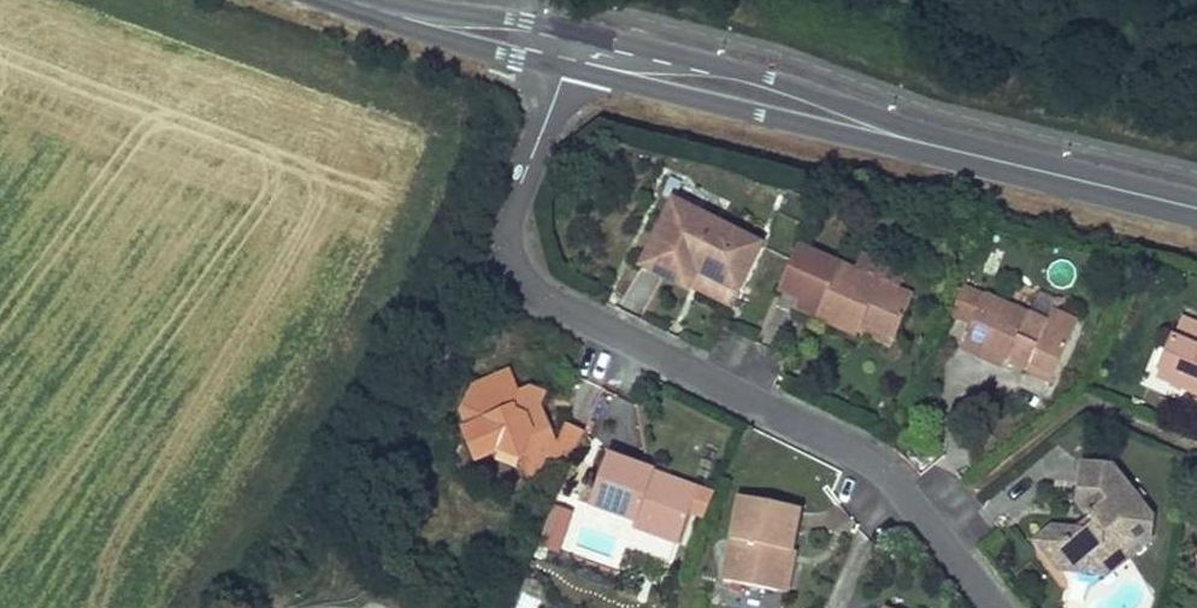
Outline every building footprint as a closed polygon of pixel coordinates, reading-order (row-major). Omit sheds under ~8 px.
[(762,245),(675,201),(642,265),(686,288),(689,283),(696,269),(738,291),(762,245)] [(857,337),(859,333),(863,324),(896,339),(915,298),(797,244),(778,287),(801,298),(821,307),(816,316),(816,318),(857,337)] [(731,304),(738,291),(696,269),(689,283),(731,304)] [(950,316),(972,326),(986,295),(964,285),(956,304),(950,316)] [(1029,314),(986,295),(972,326),(962,349),(1008,368),(1009,364),(1012,357),(1056,376),(1080,323),(1057,313),(1062,302),(1039,292),(1029,314)] [(821,307),(801,298),(797,307),(816,316),(821,307)] [(1161,366),(1193,381),(1189,390),(1196,394),(1196,325),(1182,319),(1161,366)] [(863,324),(859,333),(892,348),(896,339),(863,324)] [(1012,357),(1009,364),(1053,383),(1056,376),(1012,357)] [(1157,376),(1189,390),(1193,381),(1161,366),(1157,376)] [(468,440),(475,459),(502,450),(521,458),(528,475),(538,471),(544,458),(549,446),(530,436),(550,429),(545,415),(541,417),(538,409),(544,396),(528,389),(520,392),(512,373),(476,386),(479,395),(472,398),(465,412),(475,437),(468,440)] [(569,468),(585,430),(567,423),(559,440),(550,460),(569,468)] [(553,436),(550,429),(530,436),(549,446),(544,458),(550,460),(559,440),(553,436)] [(610,455),(591,505),(637,524),(635,529),(678,546),(689,519),(695,503),(651,486),(656,473),(610,455)] [(1154,518),(1144,504),(1114,466),(1084,462),(1079,503),(1089,516),(1095,523),(1085,531),(1074,528),(1055,525),(1035,541),(1057,569),(1090,574),(1092,558),(1102,550),(1117,569),(1145,547),(1153,541),(1154,518)] [(701,490),(656,473),(651,486),(695,503),(701,490)] [(702,524),(715,495),(701,490),(695,503),(689,519),(702,524)] [(742,497),(725,580),(727,581),(778,591),(786,549),(793,551),(801,508),(742,497)] [(560,551),(573,510),(552,503),(539,545),(560,551)] [(1089,516),(1074,528),(1085,531),(1095,523),(1089,516)] [(798,552),(793,551),(786,549),(778,591),(789,593),(798,552)] [(1092,558),(1090,574),(1107,576),(1117,569),(1102,550),(1092,558)]
